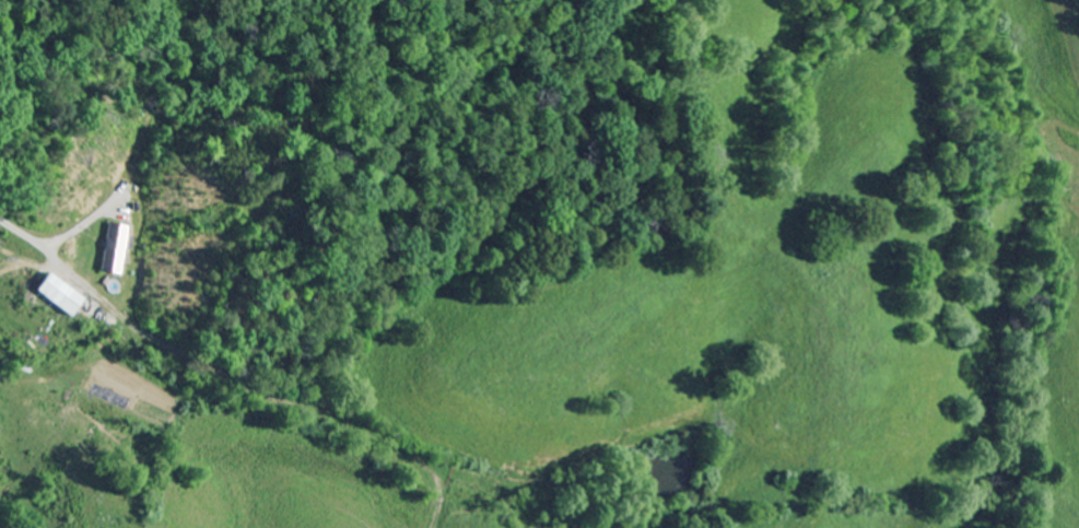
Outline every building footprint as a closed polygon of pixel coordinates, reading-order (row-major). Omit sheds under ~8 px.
[(124,250),(132,251),(134,239),(128,238),(129,227),(108,224),(100,272),(120,276),(124,250)] [(83,300),(46,273),(33,292),(69,319),(83,300)]
